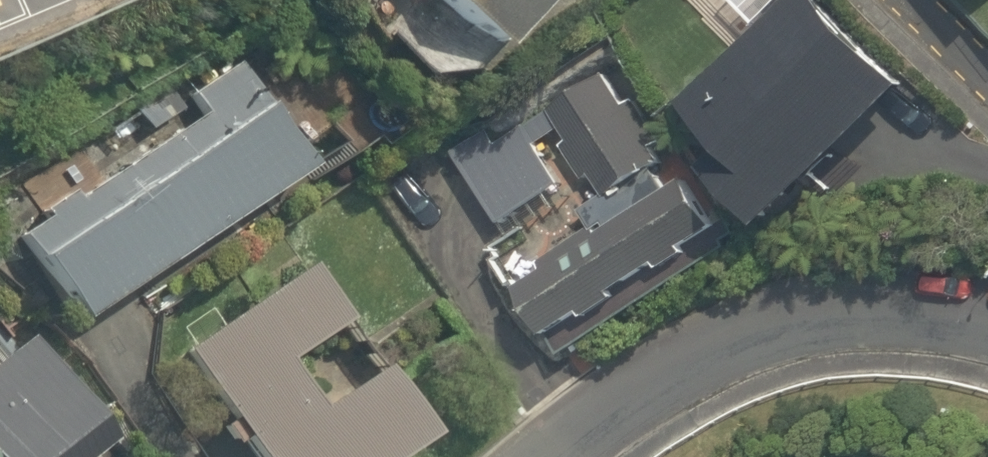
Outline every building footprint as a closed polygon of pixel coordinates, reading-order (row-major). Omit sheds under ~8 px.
[(555,0),(392,0),(410,16),(388,41),(460,106),(555,0)] [(917,101),(803,0),(770,0),(673,109),(735,165),(710,194),(780,256),(917,101)] [(555,360),(726,249),(600,54),(448,152),(501,233),(481,245),(555,360)] [(306,187),(227,68),(187,95),(202,118),(7,247),(70,343),(306,187)] [(184,361),(246,456),(428,456),(429,456),(378,377),(319,416),(285,364),(344,326),(313,278),(184,361)] [(0,312),(0,456),(107,456),(108,456),(0,312)]
